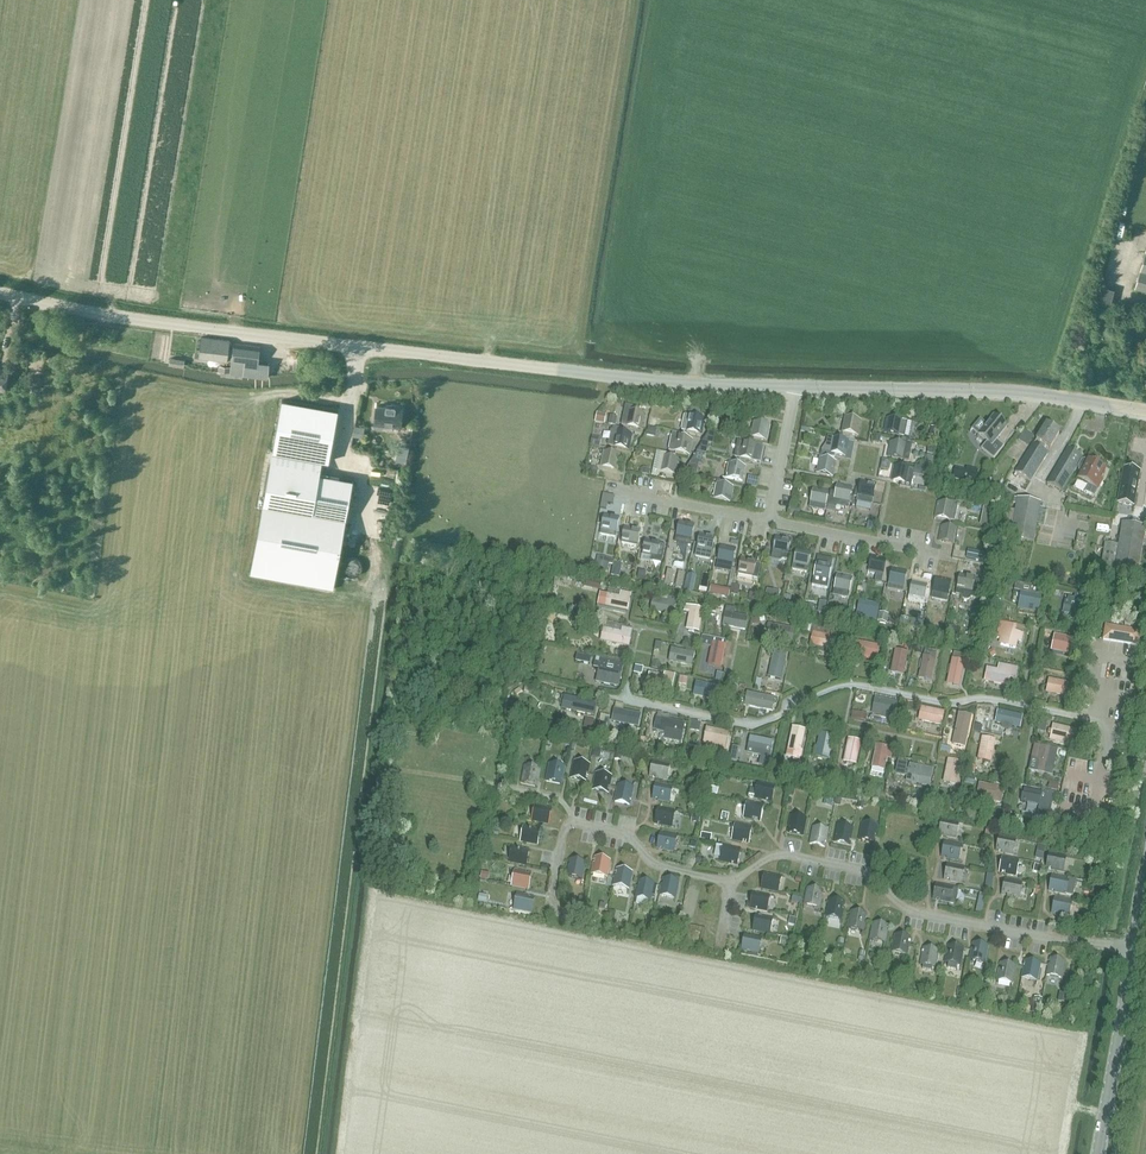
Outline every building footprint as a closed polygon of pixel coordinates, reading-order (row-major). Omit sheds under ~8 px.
[(1134,288),(1145,292),(1145,247),(1134,288)] [(1114,289),(1095,284),(1090,301),(1109,307),(1114,289)] [(202,336),(199,356),(227,360),(229,340),(202,336)] [(232,359),(230,368),(219,367),(219,372),(230,373),(230,374),(243,376),(243,375),(268,378),(270,362),(258,360),(260,346),(234,342),(232,359)] [(4,390),(8,369),(0,368),(0,389),(4,390)] [(39,379),(29,377),(27,392),(37,393),(39,379)] [(341,419),(342,411),(282,400),(277,428),(273,451),(263,504),(251,574),(333,589),(345,519),(353,480),(319,474),(322,460),(326,438),(338,440),(341,419)] [(373,422),(374,422),(373,426),(376,429),(381,430),(384,427),(384,424),(400,426),(402,405),(390,403),(389,406),(376,405),(373,422)] [(645,413),(637,411),(637,407),(625,404),(621,424),(642,429),(645,413)] [(689,412),(689,415),(684,414),(681,430),(702,434),(705,418),(698,417),(698,414),(689,412)] [(993,413),(985,423),(980,419),(973,427),(986,439),(980,446),(993,457),(1003,444),(995,437),(1006,424),(993,413)] [(845,414),(845,416),(844,416),(841,431),(858,434),(861,419),(853,418),(854,415),(845,414)] [(907,421),(903,420),(887,417),(885,432),(899,434),(898,436),(904,437),(907,421)] [(767,440),(770,424),(755,421),(751,437),(767,440)] [(1032,442),(1014,470),(1029,480),(1047,451),(1042,448),(1045,444),(1049,446),(1059,431),(1045,422),(1033,443),(1032,442)] [(611,430),(608,445),(629,449),(630,448),(633,434),(624,432),(625,429),(616,428),(613,427),(612,430),(611,430)] [(692,438),(688,437),(688,435),(672,431),(668,450),(675,452),(675,450),(689,453),(692,438)] [(822,450),(821,453),(835,456),(835,453),(846,455),(849,441),(828,436),(826,443),(822,450)] [(737,441),(734,456),(738,457),(754,461),(760,462),(763,447),(757,446),(741,442),(737,441)] [(912,445),(906,444),(891,441),(888,456),(903,458),(902,460),(909,461),(912,445)] [(409,452),(399,447),(393,459),(403,464),(409,452)] [(604,451),(601,466),(617,469),(620,454),(610,452),(610,450),(604,448),(604,451)] [(1061,491),(1083,457),(1068,448),(1047,482),(1061,491)] [(673,455),(664,453),(661,452),(657,470),(678,474),(681,459),(672,457),(673,455)] [(834,457),(835,456),(821,453),(820,458),(819,458),(816,472),(833,475),(836,461),(829,460),(829,456),(834,457)] [(1099,478),(1105,469),(1100,466),(1099,463),(1095,461),(1094,463),(1088,460),(1077,479),(1083,483),(1080,488),(1094,496),(1102,480),(1099,478)] [(743,481),(745,466),(729,463),(726,477),(743,481)] [(914,469),(910,468),(894,465),(891,480),(900,481),(899,487),(911,489),(913,474),(914,469)] [(915,466),(914,469),(913,474),(928,477),(929,469),(915,466)] [(956,468),(954,479),(977,485),(980,471),(968,468),(967,471),(956,468)] [(1133,505),(1139,471),(1123,468),(1117,502),(1133,505)] [(861,480),(859,489),(855,488),(854,496),(857,497),(857,501),(872,504),(873,499),(876,483),(861,480)] [(730,502),(733,486),(716,483),(713,498),(730,502)] [(830,497),(828,505),(836,507),(836,505),(848,508),(852,487),(837,484),(835,492),(831,491),(830,497)] [(828,505),(830,497),(828,496),(829,491),(813,487),(810,504),(826,507),(826,505),(828,505)] [(1015,505),(1009,537),(1033,542),(1037,523),(1039,510),(1040,503),(1013,498),(1012,504),(1015,505)] [(958,506),(953,505),(953,504),(947,503),(938,501),(935,516),(950,519),(949,520),(955,522),(958,506)] [(790,513),(789,514),(799,516),(800,509),(791,507),(790,513)] [(604,513),(601,530),(600,535),(615,538),(616,533),(619,516),(604,513)] [(621,543),(620,546),(636,549),(636,546),(640,529),(642,522),(626,518),(625,526),(621,543)] [(676,537),(675,543),(690,546),(691,540),(694,523),(679,521),(676,537)] [(1122,521),(1117,546),(1105,543),(1101,567),(1113,569),(1137,573),(1145,526),(1122,521)] [(954,544),(957,529),(941,525),(938,540),(954,544)] [(696,549),(695,555),(710,558),(711,552),(715,536),(700,532),(696,549)] [(775,536),(771,552),(770,558),(779,560),(782,558),(786,560),(790,539),(775,536)] [(645,538),(642,555),(651,557),(650,561),(662,563),(665,545),(660,544),(660,541),(645,538)] [(732,565),(735,549),(721,546),(718,562),(732,565)] [(796,549),(793,566),(792,569),(807,572),(808,569),(811,552),(796,549)] [(884,574),(882,573),(885,558),(870,555),(867,572),(876,574),(874,582),(882,584),(884,574)] [(738,574),(738,575),(758,579),(760,564),(755,563),(756,560),(742,557),(738,574)] [(817,557),(812,585),(827,588),(833,560),(817,557)] [(610,561),(597,559),(594,570),(607,573),(610,561)] [(891,568),(887,584),(886,589),(902,592),(903,586),(902,585),(905,571),(891,568)] [(667,570),(665,584),(671,585),(674,571),(667,570)] [(639,571),(638,579),(645,581),(646,572),(639,571)] [(678,572),(676,586),(682,587),(685,573),(678,572)] [(977,579),(973,578),(974,575),(959,573),(956,594),(962,595),(962,597),(963,599),(965,599),(968,600),(970,599),(971,597),(975,597),(977,579)] [(837,574),(834,591),(833,595),(848,598),(852,577),(837,574)] [(689,575),(686,591),(693,592),(696,576),(689,575)] [(935,577),(931,598),(946,601),(950,579),(935,577)] [(1001,579),(998,590),(1005,592),(1008,580),(1001,579)] [(593,583),(592,588),(600,590),(602,582),(593,580),(593,583)] [(719,581),(710,580),(709,587),(710,587),(709,593),(716,594),(717,589),(718,589),(719,581)] [(912,580),(911,583),(908,582),(907,588),(910,589),(909,597),(908,602),(923,605),(924,604),(927,604),(929,590),(925,589),(926,583),(912,580)] [(1018,584),(1017,591),(1021,592),(1018,605),(1039,609),(1042,595),(1040,595),(1042,588),(1018,584)] [(780,592),(767,589),(765,598),(778,601),(780,592)] [(632,593),(621,590),(620,596),(608,594),(605,607),(628,612),(632,593)] [(637,592),(636,600),(643,602),(645,594),(637,592)] [(791,595),(783,594),(781,604),(789,606),(791,595)] [(677,598),(668,596),(667,601),(653,598),(650,612),(673,616),(677,598)] [(1063,613),(1071,614),(1070,617),(1072,619),(1077,619),(1085,621),(1088,602),(1068,598),(1068,601),(1066,601),(1063,613)] [(792,599),(791,608),(802,610),(804,601),(792,599)] [(808,599),(806,608),(814,609),(816,601),(808,599)] [(704,609),(684,605),(683,612),(689,613),(686,630),(700,632),(704,609)] [(735,609),(726,607),(722,626),(745,631),(748,617),(734,614),(735,609)] [(578,609),(576,619),(589,623),(592,613),(578,609)] [(901,616),(899,624),(907,625),(907,626),(922,629),(924,620),(908,617),(901,616)] [(814,628),(814,619),(805,618),(805,627),(814,628)] [(999,627),(996,638),(1002,640),(1001,645),(1016,649),(1018,642),(1021,643),(1024,634),(1021,633),(1015,632),(1016,627),(1000,622),(999,627)] [(797,624),(792,623),(791,628),(768,624),(765,637),(793,643),(797,624)] [(1102,640),(1110,641),(1112,626),(1105,625),(1102,640)] [(633,629),(621,626),(620,631),(603,628),(600,641),(630,647),(633,629)] [(1119,627),(1112,626),(1110,641),(1117,643),(1119,627)] [(1117,643),(1124,644),(1126,629),(1119,627),(1117,643)] [(1134,630),(1126,629),(1124,644),(1131,645),(1134,630)] [(1134,630),(1131,645),(1138,646),(1141,631),(1134,630)] [(836,637),(812,632),(810,646),(817,647),(817,649),(818,651),(820,652),(823,653),(825,652),(827,651),(827,650),(833,651),(836,637)] [(727,640),(702,635),(701,641),(712,643),(707,665),(721,668),(727,640)] [(1080,639),(1060,635),(1057,648),(1077,652),(1080,639)] [(880,646),(857,641),(854,655),(877,660),(880,646)] [(686,651),(671,648),(668,661),(692,666),(695,650),(686,648),(686,651)] [(909,652),(895,649),(890,673),(904,675),(909,652)] [(936,652),(925,650),(924,655),(923,655),(918,678),(932,681),(937,658),(935,657),(936,652)] [(966,654),(954,652),(952,658),(951,658),(946,684),(960,687),(965,661),(964,661),(966,654)] [(787,657),(773,654),(768,677),(782,680),(787,657)] [(595,661),(593,668),(598,669),(597,676),(602,677),(600,684),(619,687),(620,681),(624,663),(599,658),(598,662),(595,661)] [(1018,667),(998,663),(997,669),(987,667),(984,682),(1009,687),(1010,680),(1015,681),(1018,667)] [(635,666),(634,674),(642,676),(644,668),(644,667),(635,666)] [(675,674),(664,671),(663,675),(649,673),(647,679),(650,680),(648,687),(672,691),(675,674)] [(693,682),(693,673),(682,672),(681,681),(693,682)] [(596,677),(589,676),(587,686),(594,688),(596,677)] [(1070,697),(1072,684),(1049,679),(1046,692),(1070,697)] [(714,699),(717,687),(694,682),(693,687),(698,688),(697,695),(714,699)] [(766,709),(768,697),(746,692),(745,697),(741,697),(739,704),(766,709)] [(561,710),(594,717),(597,703),(564,695),(561,710)] [(898,702),(874,698),(871,714),(880,716),(881,718),(886,719),(888,717),(895,719),(898,702)] [(979,719),(986,720),(988,704),(981,703),(979,719)] [(855,705),(853,712),(867,716),(870,709),(855,705)] [(945,711),(921,707),(918,721),(942,725),(945,711)] [(641,714),(615,709),(612,722),(638,727),(641,714)] [(998,711),(995,723),(1001,724),(1001,727),(1003,730),(1005,731),(1008,731),(1011,729),(1012,727),(1020,729),(1023,717),(998,711)] [(972,715),(958,712),(952,745),(965,748),(972,715)] [(685,723),(661,718),(659,732),(682,737),(685,723)] [(1074,743),(1077,730),(1053,725),(1050,738),(1074,743)] [(729,732),(706,727),(702,744),(719,748),(718,750),(725,752),(729,732)] [(806,730),(792,727),(787,750),(801,753),(806,730)] [(833,735),(820,732),(815,757),(829,759),(833,735)] [(774,741),(750,736),(746,754),(761,756),(760,762),(769,764),(774,741)] [(990,761),(994,739),(983,736),(980,754),(985,755),(984,759),(990,761)] [(861,741),(848,739),(843,762),(857,765),(861,741)] [(894,748),(876,744),(871,767),(872,768),(871,773),(883,775),(884,770),(885,770),(887,759),(891,760),(894,748)] [(1031,760),(1029,771),(1036,772),(1036,770),(1047,772),(1046,774),(1052,776),(1057,750),(1053,749),(1034,745),(1031,760)] [(797,759),(795,767),(803,769),(804,761),(797,759)] [(955,785),(960,762),(949,760),(945,779),(951,780),(950,783),(955,785)] [(667,779),(669,765),(653,761),(650,776),(667,779)] [(586,781),(589,765),(574,762),(571,778),(586,781)] [(898,762),(895,775),(903,777),(907,775),(905,782),(929,787),(933,769),(909,764),(908,770),(906,770),(907,763),(898,762)] [(560,783),(564,768),(549,765),(546,780),(560,783)] [(536,786),(540,769),(525,766),(522,783),(536,786)] [(607,792),(611,776),(596,773),(593,790),(607,792)] [(669,801),(672,786),(656,782),(653,798),(669,801)] [(1059,784),(1049,782),(1048,789),(1058,791),(1059,784)] [(771,801),(775,786),(758,783),(755,798),(771,801)] [(993,786),(979,783),(976,799),(1001,804),(1004,788),(1001,787),(1001,786),(993,785),(993,786)] [(630,805),(633,788),(618,785),(615,802),(630,805)] [(1023,788),(1020,802),(1039,805),(1037,816),(1046,818),(1049,818),(1054,794),(1023,788)] [(761,820),(764,805),(747,802),(744,817),(761,820)] [(552,808),(534,804),(531,821),(549,824),(552,808)] [(671,826),(674,811),(658,807),(655,822),(671,826)] [(804,834),(807,818),(792,815),(789,831),(804,834)] [(957,838),(960,824),(943,820),(940,835),(957,838)] [(875,841),(878,825),(863,822),(860,838),(875,841)] [(749,842),(752,827),(736,823),(732,839),(749,842)] [(851,844),(854,827),(838,824),(835,840),(851,844)] [(541,829),(523,825),(520,842),(538,846),(541,829)] [(826,847),(829,830),(814,827),(810,844),(826,847)] [(674,851),(677,837),(660,833),(657,847),(674,851)] [(1013,854),(1016,839),(999,836),(996,851),(1013,854)] [(959,860),(962,846),(946,843),(944,858),(959,860)] [(530,849),(512,846),(508,863),(526,867),(530,849)] [(738,864),(741,850),(724,847),(721,860),(738,864)] [(982,851),(981,860),(987,861),(989,853),(982,851)] [(1064,872),(1067,857),(1050,853),(1047,868),(1064,872)] [(608,876),(612,859),(597,856),(593,873),(608,876)] [(1016,875),(1019,860),(1002,857),(1000,872),(1016,875)] [(583,879),(587,862),(572,859),(568,876),(583,879)] [(963,883),(966,867),(950,864),(947,880),(963,883)] [(532,873),(514,869),(511,887),(529,890),(532,873)] [(631,889),(634,872),(618,869),(615,886),(631,889)] [(780,891),(783,877),(766,874),(763,888),(780,891)] [(1066,894),(1069,879),(1053,876),(1050,891),(1066,894)] [(678,899),(681,881),(665,878),(662,896),(678,899)] [(1020,898),(1022,882),(1006,879),(1003,895),(1020,898)] [(651,901),(655,884),(640,881),(637,898),(651,901)] [(952,903),(955,887),(938,884),(935,900),(952,903)] [(1091,893),(1101,895),(1103,887),(1093,886),(1091,893)] [(823,908),(826,891),(810,888),(807,904),(823,908)] [(769,911),(772,895),(755,892),(752,908),(769,911)] [(535,897),(517,893),(513,910),(531,914),(535,897)] [(1070,916),(1073,902),(1057,898),(1054,913),(1070,916)] [(844,920),(847,902),(832,899),(829,917),(844,920)] [(1100,908),(1092,907),(1090,915),(1098,916),(1100,908)] [(865,932),(869,914),(854,911),(851,929),(865,932)] [(772,933),(774,919),(758,916),(755,930),(772,933)] [(888,944),(891,925),(876,923),(872,941),(888,944)] [(760,953),(763,938),(747,935),(744,950),(760,953)] [(910,955),(914,938),(898,935),(895,951),(910,955)] [(988,963),(992,947),(976,943),(972,959),(988,963)] [(963,965),(966,949),(951,946),(948,962),(963,965)] [(938,967),(942,951),(927,948),(923,964),(938,967)] [(1064,979),(1067,961),(1052,958),(1049,976),(1064,979)] [(1040,980),(1043,964),(1028,961),(1024,977),(1040,980)] [(1015,982),(1019,966),(1003,962),(1000,979),(1015,982)]
